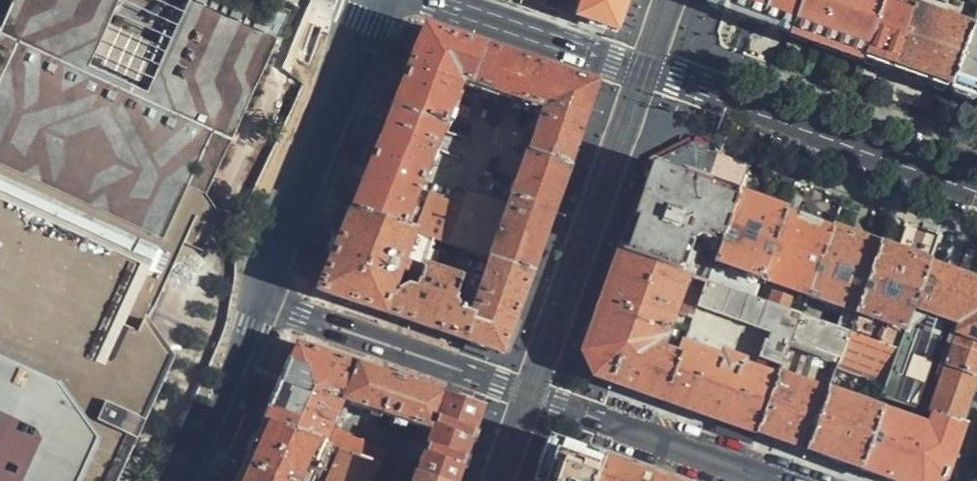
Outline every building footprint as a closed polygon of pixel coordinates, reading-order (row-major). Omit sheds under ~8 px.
[(525,1),(558,13),(562,0),(526,0),(525,1)] [(567,16),(616,33),(627,0),(573,0),(567,16)] [(788,34),(801,0),(712,0),(711,5),(722,9),(741,17),(788,34)] [(788,34),(823,47),(859,60),(881,0),(801,0),(788,34)] [(859,60),(904,75),(948,91),(969,32),(882,0),(881,0),(859,60)] [(409,68),(391,112),(442,130),(461,83),(466,86),(482,47),(426,26),(409,68)] [(948,91),(976,101),(976,35),(969,32),(948,91)] [(521,60),(482,47),(466,86),(543,113),(546,114),(561,75),(521,60)] [(529,154),(568,165),(580,131),(595,88),(561,75),(546,114),(543,113),(529,154)] [(442,130),(391,112),(385,128),(362,186),(353,209),(403,228),(410,210),(442,130)] [(694,146),(651,165),(689,179),(694,165),(700,167),(702,149),(694,146)] [(694,165),(689,179),(736,196),(748,165),(702,149),(700,167),(694,165)] [(492,261),(530,275),(553,207),(568,165),(529,154),(510,209),(492,261)] [(637,203),(621,249),(687,273),(695,276),(705,280),(710,267),(736,196),(689,179),(651,165),(637,203)] [(410,210),(403,228),(416,233),(492,261),(510,209),(466,194),(460,209),(429,199),(423,214),(410,210)] [(218,211),(201,195),(166,272),(187,282),(218,211)] [(758,285),(783,214),(761,206),(736,196),(710,267),(758,285)] [(403,228),(353,209),(338,247),(321,290),(384,312),(395,284),(416,233),(403,228)] [(805,302),(830,230),(817,226),(783,214),(758,285),(805,302)] [(852,319),(878,247),(856,239),(830,230),(805,302),(852,319)] [(912,317),(930,266),(907,258),(878,247),(852,319),(905,337),(912,317)] [(687,273),(621,249),(601,305),(583,355),(596,376),(625,386),(663,400),(682,347),(684,342),(665,335),(687,273)] [(517,313),(530,275),(492,261),(474,313),(465,340),(503,353),(517,313)] [(395,284),(384,312),(419,324),(453,335),(465,340),(474,313),(454,305),(463,278),(425,265),(416,291),(395,284)] [(930,266),(912,317),(976,340),(976,283),(954,274),(930,266)] [(705,280),(695,276),(682,314),(692,318),(696,305),(705,280)] [(800,314),(705,280),(696,305),(770,331),(767,343),(764,342),(758,357),(782,366),(790,342),(800,314)] [(147,316),(155,298),(126,301),(111,333),(135,344),(147,316)] [(837,359),(848,330),(800,314),(790,342),(837,359)] [(963,426),(976,384),(976,340),(912,317),(905,337),(900,349),(889,382),(883,398),(927,414),(963,426)] [(900,349),(848,330),(837,359),(836,362),(889,382),(900,349)] [(280,382),(263,420),(324,442),(334,419),(341,399),(356,363),(298,343),(280,382)] [(682,347),(663,400),(710,417),(758,433),(777,380),(740,368),(743,362),(723,355),(722,361),(682,347)] [(431,430),(444,394),(434,390),(404,380),(356,363),(341,399),(431,430)] [(777,380),(758,433),(768,437),(803,450),(825,392),(778,375),(777,380)] [(841,463),(864,472),(885,413),(825,392),(803,450),(841,463)] [(435,480),(458,480),(468,452),(483,408),(444,394),(431,430),(415,474),(435,480)] [(963,426),(927,414),(923,427),(885,413),(864,472),(891,480),(944,480),(963,426)] [(334,419),(324,442),(374,459),(382,436),(334,419)] [(263,420),(244,463),(236,480),(307,480),(314,462),(328,468),(324,480),(367,480),(374,459),(324,442),(263,420)] [(605,462),(568,448),(546,460),(538,480),(598,480),(605,462)] [(605,462),(598,480),(660,480),(647,476),(605,462)]
